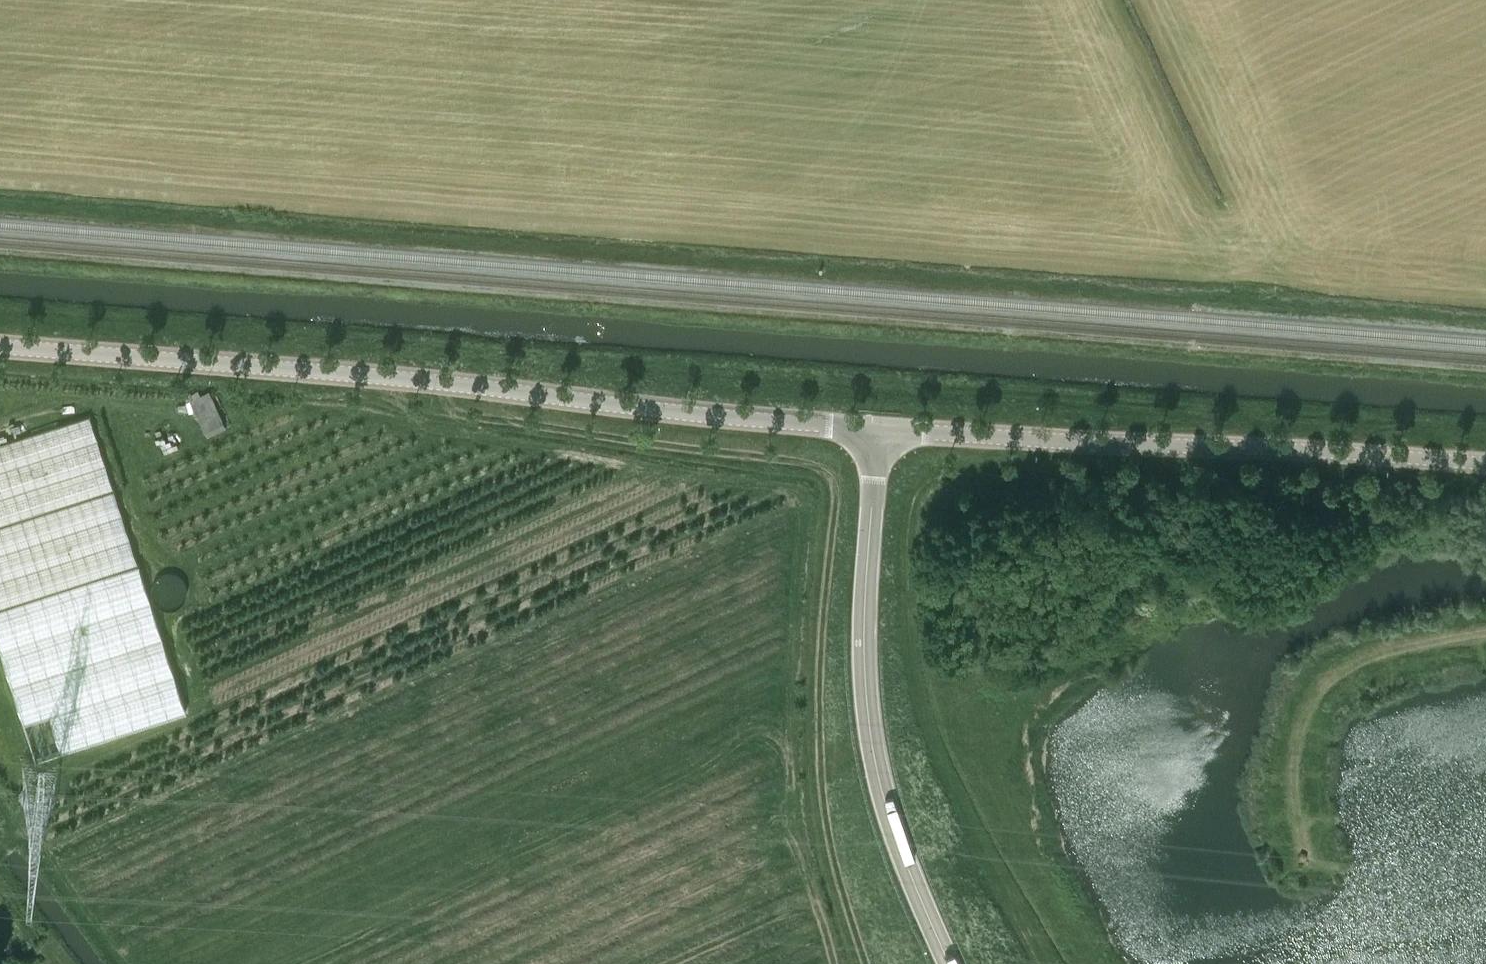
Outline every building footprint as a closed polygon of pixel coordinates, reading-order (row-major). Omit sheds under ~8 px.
[(187,395),(208,437),(227,428),(209,390),(200,395),(197,390),(187,395)] [(36,762),(187,714),(139,564),(90,415),(0,444),(0,649),(36,762)]
